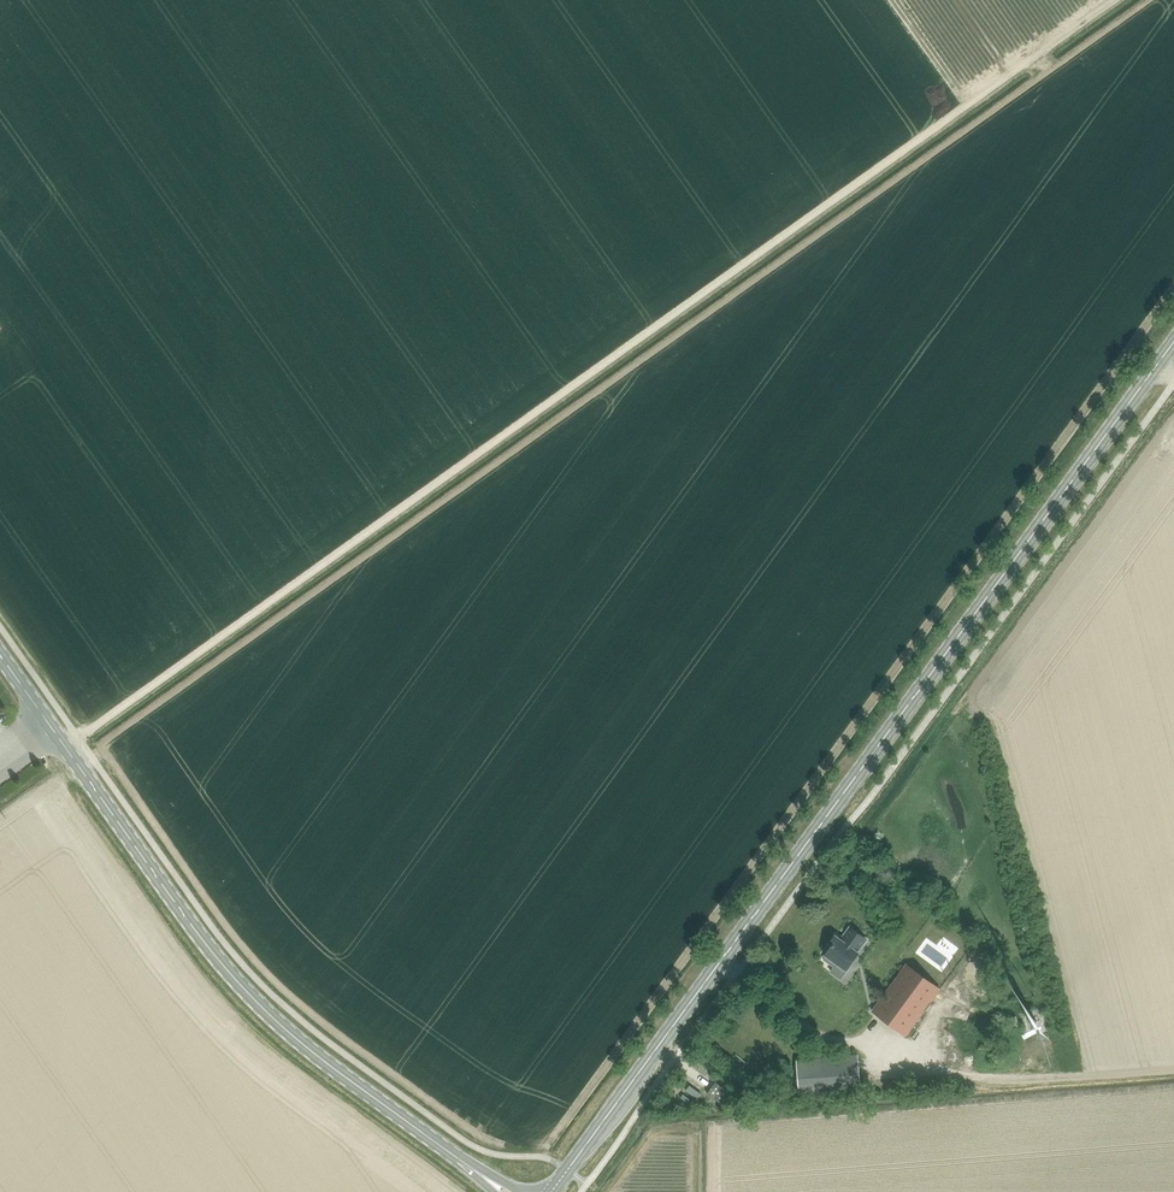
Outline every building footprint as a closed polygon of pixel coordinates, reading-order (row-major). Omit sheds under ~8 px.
[(17,267),(7,248),(0,251),(0,254),(8,271),(17,267)] [(69,777),(79,784),(84,777),(75,770),(69,777)] [(827,958),(824,962),(832,967),(836,970),(838,966),(843,969),(847,972),(859,955),(858,954),(867,941),(851,929),(844,939),(845,940),(843,943),(836,938),(830,946),(830,947),(824,955),(827,958)] [(905,1036),(911,1028),(940,989),(906,964),(872,1011),(905,1036)] [(940,1000),(929,1018),(937,1023),(949,1005),(940,1000)] [(1019,1026),(1016,1016),(1010,1018),(1013,1027),(1019,1026)] [(1017,1049),(1025,1047),(1022,1033),(1013,1034),(1017,1049)] [(799,1096),(861,1091),(858,1055),(796,1060),(799,1096)] [(995,1056),(993,1067),(1004,1070),(1007,1059),(995,1056)] [(722,1105),(730,1093),(716,1082),(707,1094),(722,1105)]
